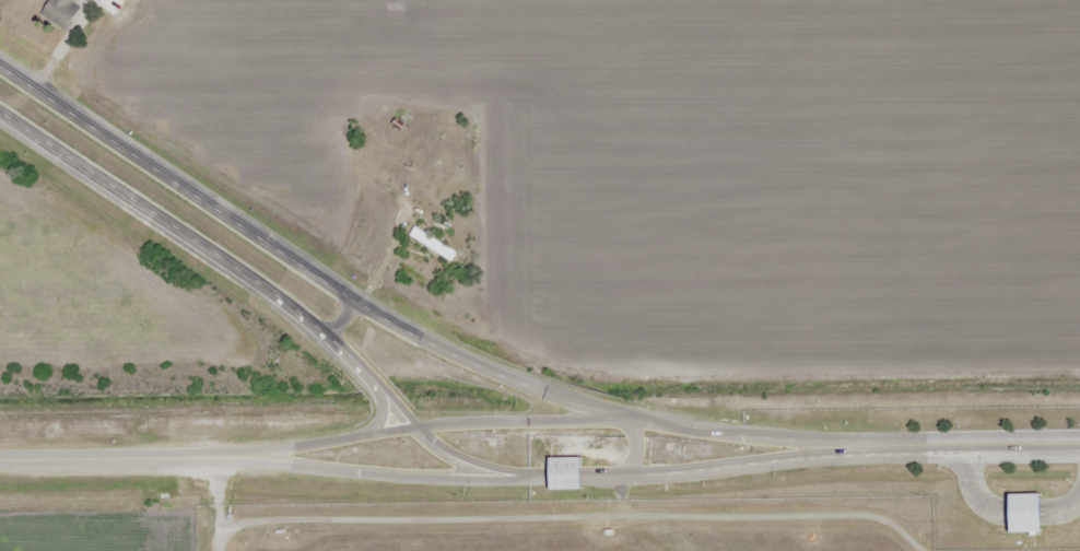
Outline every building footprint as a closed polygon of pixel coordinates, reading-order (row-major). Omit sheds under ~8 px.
[(590,490),(590,457),(558,457),(558,490),(590,490)] [(1032,532),(1032,493),(1001,493),(1001,532),(1032,532)]
